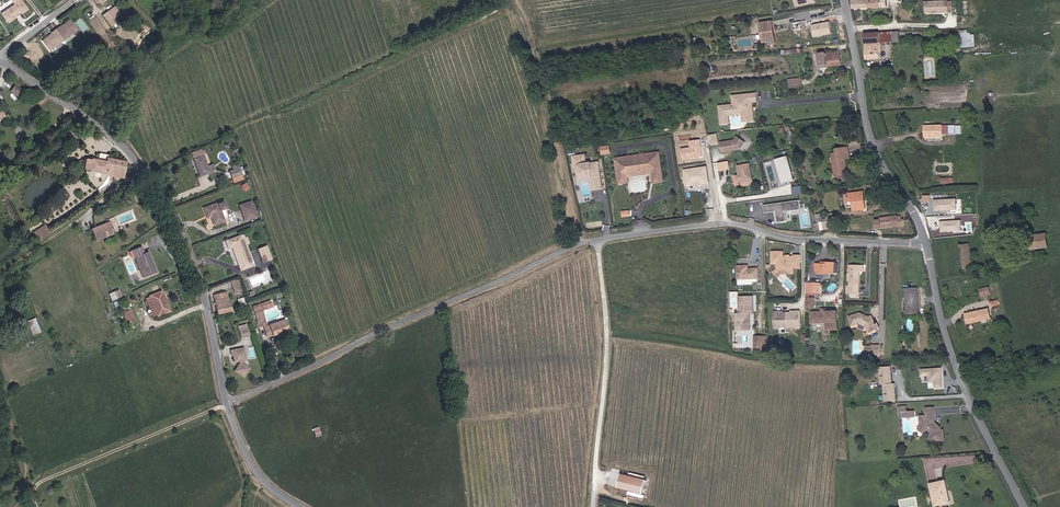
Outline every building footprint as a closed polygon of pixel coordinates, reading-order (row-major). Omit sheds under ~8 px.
[(27,10),(20,0),(12,0),(15,4),(2,13),(9,23),(14,20),(13,17),(15,16),(14,14),(16,12),(18,13),(20,12),(22,14),(27,10)] [(865,1),(865,0),(858,0),(858,2),(859,8),(868,8),(868,1),(865,1)] [(926,11),(948,11),(947,1),(925,2),(926,11)] [(117,21),(114,16),(122,10),(117,4),(105,13),(114,23),(117,21)] [(766,36),(773,35),(770,16),(758,18),(761,36),(766,36)] [(50,55),(78,31),(71,22),(61,30),(60,29),(50,36),(51,39),(43,46),(50,55)] [(828,23),(811,25),(812,38),(830,35),(828,23)] [(892,38),(903,38),(902,28),(892,29),(892,38)] [(877,56),(876,38),(876,29),(863,30),(864,56),(877,56)] [(876,38),(892,38),(892,29),(876,29),(876,38)] [(975,47),(975,33),(968,33),(968,30),(959,30),(959,47),(975,47)] [(824,64),(838,62),(836,50),(816,52),(817,67),(819,70),(821,70),(823,70),(824,67),(824,64)] [(787,87),(799,86),(798,77),(786,79),(787,87)] [(25,86),(14,82),(12,88),(22,93),(25,86)] [(753,112),(749,112),(747,99),(754,98),(753,92),(736,94),(737,104),(734,104),(720,106),(722,125),(731,123),(730,112),(735,111),(736,113),(744,112),(745,118),(750,118),(751,122),(755,121),(753,112)] [(752,103),(755,102),(754,98),(747,99),(749,112),(753,112),(752,103)] [(935,130),(947,130),(947,129),(947,123),(948,122),(918,122),(918,135),(935,134),(935,130)] [(798,147),(789,123),(785,124),(794,148),(798,147)] [(721,142),(719,134),(711,136),(713,144),(721,142)] [(743,148),(748,142),(740,136),(737,139),(722,142),(725,152),(732,151),(732,150),(735,149),(736,150),(743,148)] [(685,151),(686,161),(706,159),(705,149),(704,142),(693,144),(694,150),(685,151)] [(836,172),(849,170),(847,154),(847,151),(851,150),(851,144),(837,146),(838,151),(833,152),(836,172)] [(603,157),(610,156),(609,148),(602,149),(603,157)] [(198,176),(207,173),(203,162),(209,160),(207,155),(200,157),(198,153),(191,156),(198,176)] [(657,184),(666,182),(662,155),(619,161),(622,187),(632,185),(631,180),(631,176),(643,175),(643,173),(655,171),(656,176),(657,184)] [(790,155),(779,159),(787,182),(799,178),(790,155)] [(81,169),(86,170),(89,158),(84,157),(81,169)] [(86,172),(125,180),(130,162),(104,157),(103,160),(94,159),(89,158),(86,170),(86,172)] [(595,175),(597,172),(596,165),(585,166),(584,157),(570,159),(571,171),(576,170),(576,174),(584,173),(584,178),(589,178),(590,184),(597,184),(596,176),(595,175)] [(727,161),(717,163),(718,170),(728,169),(727,161)] [(743,186),(756,183),(754,168),(749,169),(748,163),(740,165),(741,174),(737,175),(738,182),(742,181),(743,186)] [(230,179),(240,175),(237,165),(230,167),(232,172),(228,173),(230,179)] [(709,169),(687,173),(690,189),(712,186),(709,169)] [(631,180),(656,176),(655,171),(643,173),(643,175),(631,176),(631,180)] [(589,178),(584,178),(584,173),(576,174),(577,182),(588,181),(590,195),(600,193),(599,184),(597,184),(590,184),(589,178)] [(245,191),(250,188),(246,182),(241,185),(245,191)] [(866,204),(866,197),(868,197),(867,188),(847,191),(848,198),(853,198),(853,201),(854,206),(866,204)] [(955,199),(933,200),(933,211),(955,210),(955,199)] [(804,209),(803,200),(768,205),(769,212),(780,211),(781,217),(790,216),(789,211),(804,209)] [(212,225),(223,221),(217,203),(202,208),(204,215),(208,214),(210,217),(212,225)] [(245,224),(257,220),(251,205),(240,209),(245,224)] [(822,213),(817,214),(820,230),(831,228),(830,220),(823,221),(822,213)] [(896,224),(895,213),(881,214),(881,216),(878,217),(878,225),(896,224)] [(95,237),(115,231),(111,219),(92,226),(95,237)] [(960,221),(939,222),(940,233),(960,231),(960,221)] [(36,239),(49,234),(45,226),(33,231),(36,239)] [(1034,248),(1050,246),(1048,235),(1033,237),(1034,248)] [(237,272),(251,267),(240,236),(225,241),(228,249),(233,247),(234,250),(230,251),(237,272)] [(963,273),(972,272),(967,242),(959,243),(963,273)] [(147,275),(159,270),(155,260),(153,261),(153,260),(155,259),(151,249),(147,251),(144,244),(131,249),(134,256),(136,255),(138,254),(147,275)] [(801,259),(800,254),(794,254),(793,248),(789,249),(788,250),(787,250),(786,249),(783,249),(783,244),(771,244),(772,256),(777,256),(779,256),(779,260),(781,260),(784,262),(784,264),(794,264),(794,259),(801,259)] [(263,264),(271,261),(266,248),(258,251),(263,264)] [(144,276),(147,275),(138,254),(136,255),(144,276)] [(784,264),(784,262),(781,260),(779,260),(779,256),(777,256),(778,262),(774,265),(779,270),(783,266),(794,265),(794,264),(784,264)] [(817,266),(839,266),(838,256),(822,256),(822,258),(817,258),(817,266)] [(737,273),(757,273),(757,262),(747,262),(747,259),(736,259),(737,273)] [(850,290),(860,290),(860,267),(865,267),(865,262),(850,262),(850,290)] [(821,278),(807,277),(807,288),(821,289),(821,278)] [(233,294),(242,292),(238,278),(229,280),(233,294)] [(115,297),(124,293),(121,286),(112,289),(115,297)] [(988,295),(988,293),(991,293),(990,287),(981,289),(983,297),(988,295)] [(917,308),(920,308),(918,288),(905,289),(906,313),(918,312),(917,308)] [(157,314),(168,310),(163,301),(166,299),(162,289),(149,294),(145,296),(153,315),(157,313),(157,314)] [(222,299),(230,298),(227,291),(220,293),(222,299)] [(215,314),(234,309),(230,298),(222,299),(220,293),(213,295),(216,302),(212,303),(215,314)] [(808,303),(816,303),(816,295),(808,294),(808,303)] [(754,312),(753,295),(739,296),(740,312),(737,313),(738,329),(751,328),(750,312),(754,312)] [(120,311),(127,308),(125,303),(118,306),(120,311)] [(124,320),(131,317),(127,308),(120,311),(124,320)] [(989,318),(986,308),(965,313),(967,323),(989,318)] [(813,321),(838,321),(838,309),(813,309),(813,321)] [(802,328),(802,310),(793,311),(793,312),(785,312),(785,311),(776,311),(776,328),(781,328),(781,327),(797,326),(797,328),(802,328)] [(872,318),(870,317),(871,316),(861,311),(850,314),(852,323),(860,321),(866,325),(869,331),(879,327),(878,323),(876,323),(874,318),(872,318)] [(36,317),(27,320),(33,335),(41,332),(36,317)] [(238,326),(241,338),(250,335),(247,323),(238,326)] [(272,337),(287,333),(285,323),(270,327),(272,337)] [(266,339),(272,337),(270,327),(263,329),(266,339)] [(767,350),(762,350),(763,339),(755,339),(755,352),(758,352),(758,354),(767,353),(767,350)] [(880,354),(880,345),(871,345),(871,346),(871,352),(871,354),(880,354)] [(244,375),(249,366),(242,361),(241,359),(246,358),(243,346),(230,349),(231,354),(232,353),(234,360),(238,359),(239,362),(234,370),(244,375)] [(879,384),(882,384),(883,400),(895,400),(894,382),(891,382),(890,365),(878,366),(879,384)] [(941,367),(919,368),(920,377),(927,377),(927,382),(933,381),(933,388),(942,387),(941,367)] [(938,412),(937,404),(929,405),(930,412),(938,412)] [(939,419),(938,412),(930,412),(925,413),(926,424),(929,427),(932,427),(934,429),(935,438),(945,437),(944,427),(944,424),(941,422),(940,422),(938,420),(939,419)] [(638,490),(642,476),(617,470),(614,484),(638,490)] [(936,504),(952,500),(949,489),(946,489),(943,478),(931,481),(936,504)]
